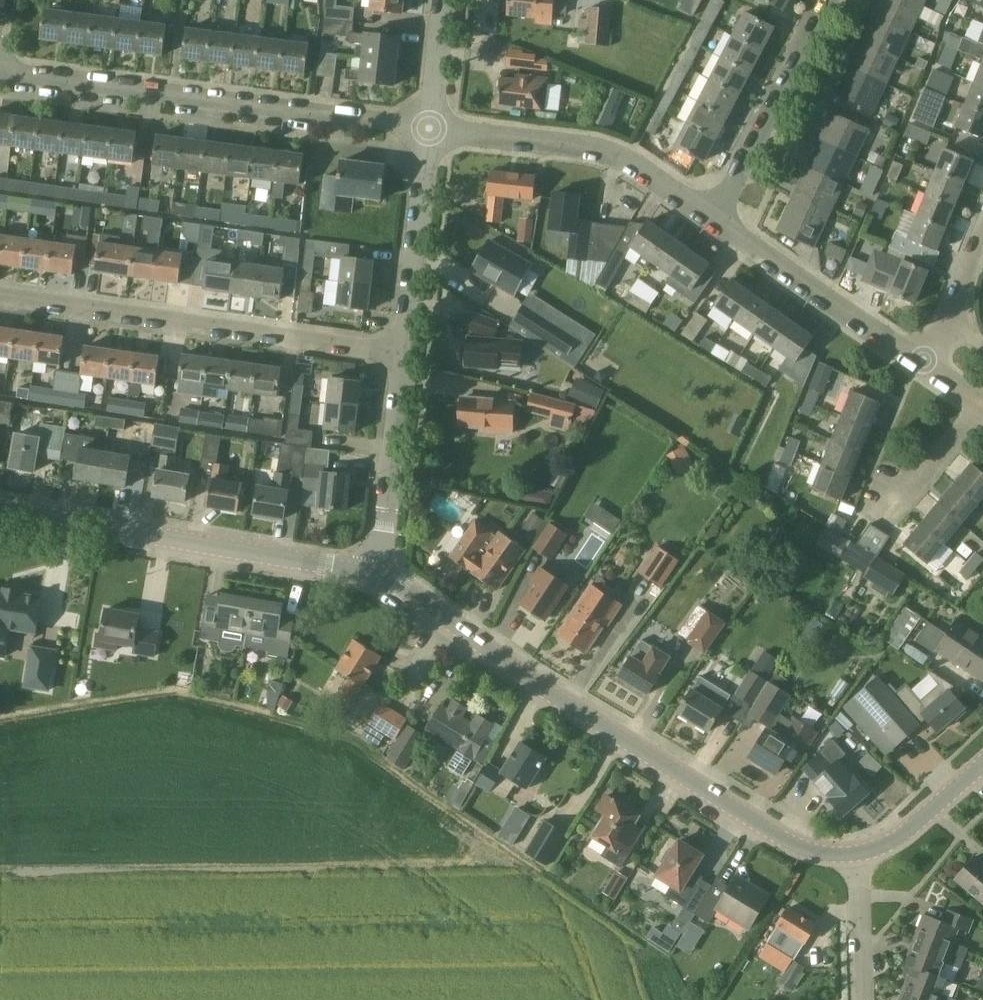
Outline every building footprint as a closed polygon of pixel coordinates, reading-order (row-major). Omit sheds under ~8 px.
[(348,22),(354,23),(356,8),(338,5),(338,0),(325,0),(324,3),(326,19),(325,20),(348,22)] [(405,0),(373,0),(372,9),(403,13),(405,0)] [(553,24),(555,0),(509,0),(508,14),(536,17),(536,22),(553,24)] [(679,8),(695,15),(701,0),(682,0),(679,8)] [(783,9),(787,0),(765,0),(783,9)] [(909,0),(881,0),(874,16),(910,32),(922,6),(909,0)] [(705,20),(714,25),(722,9),(714,5),(705,20)] [(609,44),(609,39),(612,8),(590,6),(587,42),(609,44)] [(66,42),(70,13),(45,9),(41,39),(66,42)] [(744,12),(733,34),(762,50),(773,28),(744,12)] [(66,42),(90,45),(94,16),(70,13),(66,42)] [(94,16),(90,45),(115,49),(118,19),(94,16)] [(861,42),(898,59),(910,32),(874,16),(861,42)] [(115,49),(139,52),(143,22),(118,19),(115,49)] [(346,36),(348,22),(325,20),(324,34),(346,36)] [(143,22),(139,52),(164,55),(168,26),(143,22)] [(261,38),(262,38),(263,27),(239,24),(237,35),(233,64),(258,67),(261,38)] [(702,47),(711,31),(702,27),(694,42),(702,47)] [(209,61),(212,32),(187,29),(184,57),(209,61)] [(964,38),(959,50),(982,60),(982,30),(978,43),(964,38)] [(209,61),(233,64),(237,35),(212,32),(209,61)] [(365,44),(364,57),(398,61),(401,38),(366,34),(350,32),(349,42),(365,44)] [(964,38),(952,33),(947,45),(959,50),(964,38)] [(762,50),(733,34),(721,56),(750,72),(762,50)] [(258,67),(281,70),(285,41),(262,38),(261,38),(258,67)] [(285,41),(281,70),(306,73),(310,45),(285,41)] [(886,85),(898,59),(861,42),(849,68),(886,85)] [(959,50),(947,45),(940,64),(952,69),(959,50)] [(690,49),(682,64),(691,69),(699,53),(690,49)] [(318,76),(335,78),(338,55),(321,52),(318,76)] [(505,68),(546,73),(547,63),(533,62),(533,58),(520,57),(521,54),(507,52),(505,68)] [(721,56),(710,78),(739,94),(750,72),(721,56)] [(396,85),(398,61),(364,57),(362,71),(346,69),(345,79),(361,81),(396,85)] [(974,82),(982,86),(982,60),(974,82)] [(874,111),(886,85),(849,68),(837,94),(874,111)] [(679,70),(670,86),(679,91),(687,75),(679,70)] [(942,72),(934,92),(947,97),(955,78),(942,72)] [(498,103),(545,108),(548,77),(517,73),(516,78),(501,77),(498,103)] [(739,94),(710,78),(698,100),(727,116),(739,94)] [(965,105),(982,112),(982,86),(974,82),(965,105)] [(610,125),(623,90),(608,85),(595,120),(610,125)] [(667,113),(676,97),(667,92),(659,108),(667,113)] [(935,128),(947,97),(934,92),(927,110),(918,106),(912,119),(935,128)] [(698,100),(687,122),(716,138),(727,116),(698,100)] [(982,135),(982,112),(965,105),(956,127),(982,138),(982,135)] [(819,140),(856,157),(868,131),(831,113),(819,140)] [(13,146),(16,117),(0,115),(0,144),(13,146)] [(656,135),(664,120),(655,115),(647,131),(656,135)] [(41,120),(16,117),(13,146),(37,149),(41,120)] [(41,120),(37,149),(61,152),(65,123),(41,120)] [(716,138),(687,122),(675,145),(704,160),(716,138)] [(89,126),(65,123),(61,152),(86,155),(89,126)] [(926,145),(931,133),(909,124),(904,136),(926,145)] [(110,159),(114,130),(89,126),(86,155),(84,165),(95,167),(96,157),(110,159)] [(139,133),(114,130),(110,159),(109,168),(120,170),(121,160),(135,162),(139,133)] [(154,165),(179,168),(183,139),(158,135),(154,165)] [(179,168),(203,171),(207,142),(183,139),(179,168)] [(806,166),(843,184),(856,157),(819,140),(806,166)] [(203,171),(228,174),(231,145),(207,142),(203,171)] [(228,174),(252,177),(255,148),(231,145),(228,174)] [(252,177),(276,181),(280,151),(255,148),(252,177)] [(945,148),(936,171),(964,183),(973,159),(945,148)] [(305,155),(280,151),(276,181),(274,197),(285,199),(287,182),(301,184),(305,155)] [(355,196),(382,199),(386,166),(342,161),(341,176),(326,174),(321,209),(353,213),(355,196)] [(893,161),(886,177),(898,182),(904,166),(893,161)] [(843,184),(806,166),(794,193),(831,210),(843,184)] [(503,196),(532,199),(535,176),(491,171),(489,194),(490,194),(487,221),(500,222),(503,196)] [(964,183),(936,171),(927,193),(955,205),(964,183)] [(17,179),(16,192),(30,194),(32,181),(17,179)] [(40,195),(55,197),(56,185),(42,183),(40,195)] [(78,201),(80,188),(65,186),(64,199),(78,201)] [(87,202),(102,204),(104,191),(89,189),(87,202)] [(126,207),(128,194),(113,192),(111,205),(126,207)] [(7,210),(10,195),(0,193),(0,209),(7,210)] [(596,283),(608,262),(616,248),(628,227),(578,221),(581,196),(554,193),(550,229),(572,231),(567,272),(593,288),(596,283)] [(813,248),(831,210),(794,193),(777,231),(813,248)] [(927,193),(918,215),(946,227),(955,205),(927,193)] [(27,197),(10,195),(7,210),(25,213),(27,197)] [(140,196),(138,209),(151,211),(152,197),(141,196),(140,196)] [(39,214),(56,217),(59,202),(41,199),(39,214)] [(877,199),(870,214),(881,219),(888,203),(877,199)] [(175,202),(173,214),(185,215),(187,204),(175,202)] [(207,219),(221,222),(223,209),(208,207),(207,219)] [(245,225),(247,213),(232,211),(231,223),(245,225)] [(922,244),(936,250),(946,227),(918,215),(907,211),(897,234),(891,248),(916,258),(922,244)] [(256,214),(255,226),(269,229),(271,216),(256,214)] [(148,250),(134,248),(130,276),(155,279),(159,251),(161,232),(163,218),(145,215),(143,230),(151,231),(148,250)] [(280,230),(295,232),(296,220),(282,218),(280,230)] [(519,240),(534,240),(534,218),(520,218),(519,240)] [(646,267),(650,261),(668,235),(648,220),(629,246),(642,255),(638,262),(646,267)] [(4,236),(0,259),(0,263),(24,267),(28,239),(27,239),(29,225),(17,224),(15,237),(4,236)] [(206,289),(231,292),(235,262),(222,260),(224,251),(212,249),(214,226),(202,224),(198,257),(210,259),(206,289)] [(263,246),(264,243),(266,234),(240,230),(239,240),(252,242),(252,244),(263,246)] [(264,243),(285,246),(286,237),(266,234),(264,243)] [(67,245),(53,243),(49,270),(74,274),(75,267),(84,268),(89,238),(69,235),(67,245)] [(96,271),(130,276),(134,248),(119,246),(120,238),(101,235),(96,271)] [(689,249),(668,235),(650,261),(671,275),(689,249)] [(24,267),(49,270),(53,243),(28,239),(24,267)] [(307,239),(303,277),(313,278),(316,256),(328,257),(329,242),(307,239)] [(513,295),(522,280),(531,264),(490,240),(472,270),(513,295)] [(827,252),(842,259),(846,251),(831,244),(827,252)] [(608,262),(596,283),(608,290),(626,257),(628,255),(625,253),(616,248),(608,262)] [(709,264),(689,249),(671,275),(665,283),(695,304),(714,277),(705,270),(709,264)] [(184,255),(159,251),(155,279),(180,283),(181,277),(184,255)] [(915,302),(927,271),(886,254),(884,260),(871,255),(862,278),(874,283),(873,285),(890,292),(915,302)] [(198,257),(184,255),(181,277),(194,280),(198,257)] [(344,256),(341,282),(372,285),(375,260),(344,256)] [(261,266),(235,262),(231,292),(256,296),(261,266)] [(286,270),(282,269),(261,266),(256,296),(281,300),(285,271),(286,270)] [(312,292),(313,278),(303,277),(299,311),(313,313),(316,293),(312,292)] [(713,304),(734,319),(752,293),(731,279),(713,304)] [(369,310),(372,285),(341,282),(338,307),(369,310)] [(772,307),(752,293),(734,319),(754,333),(772,307)] [(641,297),(635,306),(646,312),(651,303),(641,297)] [(514,321),(539,336),(568,354),(579,338),(549,320),(524,305),(514,321)] [(792,322),(772,307),(754,333),(774,348),(792,322)] [(709,320),(697,312),(682,334),(694,341),(709,320)] [(466,364),(520,368),(522,341),(495,339),(501,321),(477,313),(471,331),(470,337),(468,337),(466,364)] [(813,336),(792,322),(774,348),(788,357),(780,369),(805,386),(817,356),(805,347),(813,336)] [(0,327),(0,356),(11,357),(15,330),(0,327)] [(15,330),(11,357),(36,361),(40,333),(15,330)] [(65,337),(40,333),(36,361),(61,365),(65,337)] [(700,345),(711,352),(717,344),(705,336),(700,345)] [(83,374),(107,377),(111,350),(86,346),(82,373),(82,374),(83,374)] [(136,353),(111,350),(107,377),(132,381),(136,353)] [(136,353),(132,381),(131,391),(142,392),(143,382),(157,384),(161,357),(136,353)] [(203,392),(204,385),(208,358),(183,354),(179,389),(203,392)] [(204,385),(229,389),(233,361),(208,358),(204,385)] [(258,365),(233,361),(229,389),(254,392),(258,365)] [(743,371),(754,378),(759,369),(748,362),(743,371)] [(283,368),(258,365),(254,392),(279,396),(283,368)] [(773,378),(759,369),(754,378),(767,386),(773,378)] [(58,389),(51,388),(49,402),(67,405),(71,372),(61,370),(58,389)] [(82,373),(71,372),(67,405),(86,408),(87,399),(88,393),(81,392),(83,374),(82,374),(82,373)] [(569,395),(598,407),(606,388),(577,376),(569,395)] [(332,378),(329,403),(358,406),(361,382),(332,378)] [(295,384),(292,399),(303,400),(305,385),(295,384)] [(31,399),(49,402),(51,388),(33,385),(31,399)] [(18,398),(30,399),(31,389),(19,388),(18,398)] [(809,388),(805,400),(816,405),(821,393),(809,388)] [(843,415),(871,426),(881,401),(853,390),(843,415)] [(570,432),(576,407),(577,404),(572,403),(542,395),(532,393),(527,412),(552,418),(550,427),(570,432)] [(108,411),(127,414),(129,399),(110,396),(108,411)] [(495,428),(508,429),(511,402),(498,401),(498,400),(463,397),(461,425),(480,427),(480,430),(495,431),(495,428)] [(147,402),(129,399),(127,414),(146,416),(147,402)] [(292,399),(286,443),(308,448),(312,448),(314,431),(300,429),(303,400),(292,399)] [(5,458),(10,425),(14,403),(0,400),(0,457),(5,458)] [(811,417),(816,405),(805,400),(800,413),(811,417)] [(355,431),(358,406),(329,403),(326,428),(355,431)] [(61,460),(64,445),(66,433),(70,411),(47,408),(44,423),(41,422),(39,438),(17,434),(11,467),(35,471),(37,457),(61,460)] [(180,422),(199,425),(201,410),(182,408),(180,422)] [(220,413),(201,410),(199,425),(218,428),(220,413)] [(96,425),(110,427),(112,417),(97,415),(96,425)] [(229,429),(248,432),(250,417),(231,415),(229,429)] [(861,450),(871,426),(843,415),(833,439),(861,450)] [(127,419),(112,417),(110,427),(125,429),(127,419)] [(284,420),(264,417),(264,419),(250,417),(248,432),(267,435),(281,437),(284,420)] [(127,429),(151,437),(155,426),(130,418),(127,429)] [(163,454),(162,454),(159,470),(155,496),(185,501),(190,475),(174,472),(177,457),(176,456),(182,428),(157,423),(152,446),(164,448),(163,454)] [(218,458),(222,434),(208,432),(204,456),(218,458)] [(101,482),(106,452),(94,450),(95,438),(66,433),(64,445),(81,448),(76,478),(101,482)] [(785,449),(796,453),(801,442),(790,437),(785,449)] [(861,450),(833,439),(823,463),(851,474),(861,450)] [(303,478),(308,448),(286,443),(283,443),(278,472),(277,472),(274,489),(260,486),(255,513),(285,518),(289,491),(292,476),(303,478)] [(669,450),(675,472),(693,467),(687,445),(669,450)] [(312,448),(308,448),(304,490),(322,492),(321,506),(347,509),(351,475),(325,473),(326,466),(330,466),(331,450),(312,448)] [(791,465),(796,453),(785,449),(780,460),(791,465)] [(131,456),(106,452),(101,482),(126,486),(131,456)] [(978,502),(982,496),(982,472),(972,462),(955,483),(978,502)] [(230,466),(214,463),(207,505),(238,511),(243,484),(227,482),(230,466)] [(851,474),(823,463),(813,488),(841,499),(851,474)] [(961,522),(978,502),(955,483),(938,503),(961,522)] [(552,499),(553,490),(528,487),(527,497),(552,499)] [(587,515),(614,533),(623,519),(596,501),(587,515)] [(944,543),(961,522),(938,503),(922,523),(944,543)] [(831,528),(841,533),(848,521),(839,515),(831,528)] [(497,589),(526,548),(501,530),(498,534),(476,518),(450,555),(466,567),(467,566),(472,570),(471,570),(497,589)] [(858,543),(877,556),(878,556),(891,536),(870,523),(858,543)] [(927,563),(944,543),(922,523),(904,544),(927,563)] [(551,557),(567,534),(551,524),(535,547),(551,557)] [(642,573),(660,585),(677,559),(659,547),(642,573)] [(968,562),(977,569),(982,562),(982,558),(976,552),(968,562)] [(878,556),(877,556),(864,576),(874,583),(871,588),(887,597),(890,592),(894,595),(906,574),(878,556)] [(977,569),(968,562),(959,571),(969,579),(977,569)] [(532,610),(532,615),(539,619),(543,617),(545,619),(567,585),(541,568),(532,581),(535,583),(522,603),(532,610)] [(618,603),(591,586),(560,633),(586,651),(618,603)] [(23,594),(24,592),(3,588),(2,591),(0,590),(0,655),(5,656),(10,628),(36,633),(42,598),(23,594)] [(201,638),(221,641),(222,646),(226,650),(231,651),(235,649),(238,644),(245,646),(254,598),(223,593),(223,596),(209,593),(207,606),(201,638)] [(284,604),(254,598),(245,646),(269,650),(269,654),(289,658),(295,622),(281,619),(284,604)] [(904,606),(887,641),(904,648),(920,613),(904,606)] [(142,654),(155,656),(159,632),(138,629),(140,614),(107,609),(103,634),(99,633),(97,646),(118,650),(119,643),(143,647),(142,654)] [(705,651),(725,623),(710,612),(690,640),(705,651)] [(946,633),(982,657),(982,635),(956,617),(946,633)] [(946,633),(929,621),(916,640),(936,653),(938,651),(982,680),(982,678),(982,657),(946,633)] [(354,700),(363,685),(382,655),(356,639),(337,669),(349,676),(339,691),(354,700)] [(57,647),(33,643),(24,685),(50,689),(57,647)] [(660,674),(659,673),(669,656),(657,648),(646,665),(631,656),(619,675),(648,693),(660,674)] [(754,704),(769,681),(751,670),(737,694),(754,704)] [(731,695),(718,687),(700,676),(678,712),(709,731),(731,695)] [(916,723),(893,696),(876,676),(853,695),(857,700),(846,709),(880,748),(891,739),(895,744),(917,725),(916,723)] [(893,696),(916,723),(924,717),(936,731),(965,707),(958,699),(966,693),(945,680),(921,700),(906,684),(893,696)] [(769,725),(789,692),(772,682),(752,714),(769,725)] [(465,773),(474,758),(475,756),(487,737),(486,736),(493,724),(478,715),(472,723),(462,717),(467,708),(454,700),(449,709),(442,705),(430,725),(462,744),(460,747),(450,764),(465,773)] [(368,723),(396,740),(409,718),(382,702),(368,723)] [(794,717),(792,720),(778,712),(767,729),(750,756),(776,772),(792,746),(803,753),(816,731),(794,717)] [(404,769),(408,762),(425,735),(408,724),(391,751),(387,758),(404,769)] [(847,779),(834,764),(847,753),(834,738),(801,766),(842,814),(868,792),(853,774),(847,779)] [(502,772),(491,791),(505,799),(516,781),(528,788),(547,757),(522,741),(504,770),(502,772)] [(502,772),(504,770),(490,762),(477,784),(491,792),(491,791),(502,772)] [(637,841),(627,835),(639,815),(607,795),(598,809),(607,814),(594,836),(609,845),(602,855),(622,867),(637,841)] [(497,835),(514,844),(531,813),(515,804),(497,835)] [(526,852),(548,865),(567,833),(545,820),(526,852)] [(701,881),(691,875),(703,854),(680,840),(673,851),(669,848),(661,861),(665,863),(658,875),(673,884),(666,895),(685,906),(701,881)] [(982,901),(982,863),(975,856),(956,879),(982,901)] [(605,891),(617,897),(627,876),(616,870),(605,891)] [(728,891),(714,883),(696,913),(696,914),(710,922),(718,909),(749,928),(770,895),(738,875),(728,891)] [(696,914),(696,913),(685,906),(673,927),(683,934),(696,914)] [(788,906),(767,939),(795,956),(815,924),(788,906)] [(924,914),(915,939),(964,957),(967,948),(951,942),(957,927),(968,932),(973,919),(949,910),(945,921),(924,914)] [(960,968),(964,957),(915,939),(905,963),(912,966),(939,976),(944,962),(960,968)] [(780,983),(790,990),(805,966),(795,960),(780,983)] [(939,976),(912,966),(905,963),(906,964),(903,973),(905,977),(907,978),(903,989),(931,999),(959,999),(941,993),(946,978),(939,976)] [(975,986),(982,989),(982,965),(975,986)] [(903,989),(899,999),(931,999),(903,989)]
